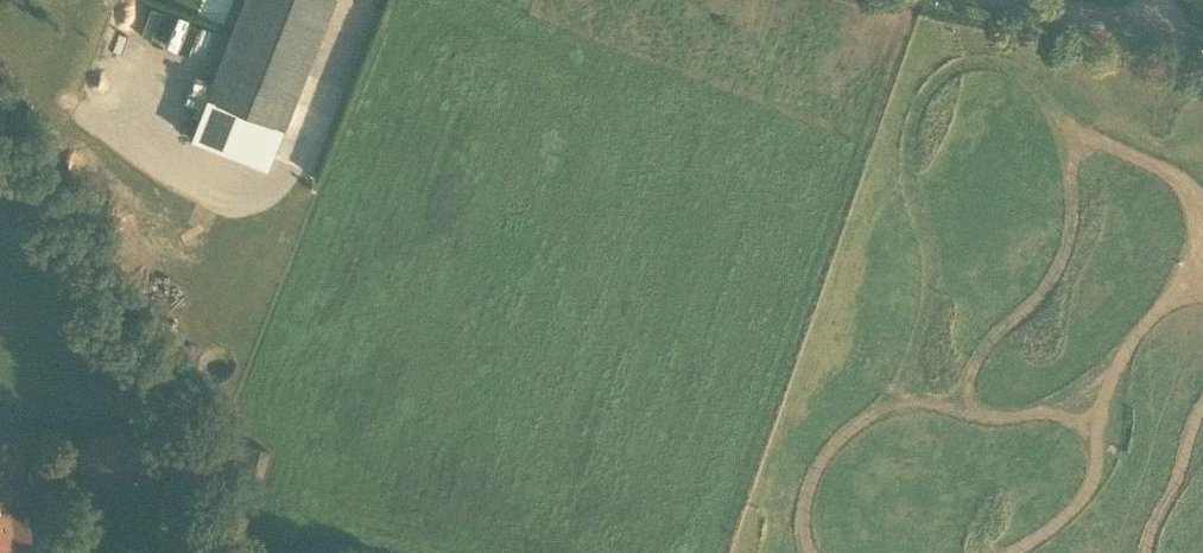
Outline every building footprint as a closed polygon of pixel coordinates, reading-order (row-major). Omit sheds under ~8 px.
[(284,128),(335,0),(245,0),(193,129),(271,159),(284,128)] [(24,493),(19,455),(0,457),(0,552),(14,552),(14,548),(30,546),(24,493)]
